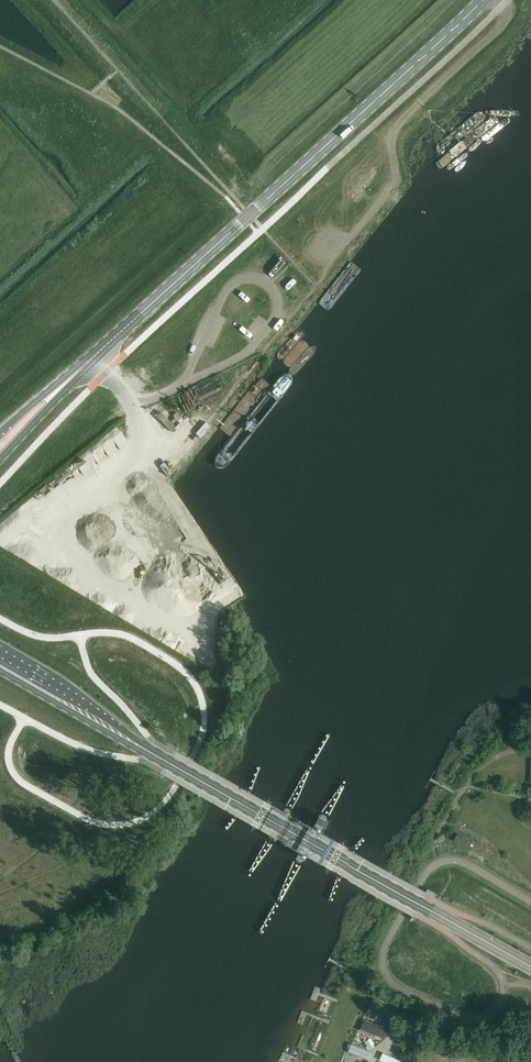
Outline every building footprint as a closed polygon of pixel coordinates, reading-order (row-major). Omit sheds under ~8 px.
[(221,369),(212,381),(224,389),(233,378),(221,369)] [(174,426),(180,421),(166,404),(160,408),(174,426)] [(154,431),(158,439),(174,430),(169,422),(154,431)] [(46,480),(33,490),(43,502),(55,493),(46,480)] [(246,791),(245,791),(234,810),(234,811),(234,812),(235,812),(235,813),(236,813),(237,814),(238,813),(239,812),(249,794),(250,793),(249,792),(249,791),(248,791),(247,790),(246,791)] [(283,809),(272,829),(268,836),(268,837),(268,838),(269,839),(269,840),(270,841),(271,841),(273,841),(274,840),(275,839),(289,813),(290,812),(290,811),(289,810),(289,809),(288,808),(287,808),(285,808),(284,808),(283,809)] [(323,827),(326,821),(318,817),(315,822),(323,827)] [(465,846),(469,840),(458,834),(454,840),(465,846)] [(353,851),(352,852),(341,870),(341,871),(341,872),(342,873),(343,874),(344,874),(345,874),(346,873),(356,855),(357,854),(357,853),(356,852),(356,851),(355,851),(354,851),(353,851)] [(406,1011),(395,1006),(375,996),(370,1006),(396,1019),(396,1018),(401,1021),(406,1011)] [(376,1034),(382,1037),(385,1039),(388,1031),(364,1020),(361,1028),(376,1034)] [(372,1051),(352,1043),(348,1051),(368,1059),(372,1051)] [(386,1061),(402,1061),(383,1052),(380,1059),(386,1061)]
